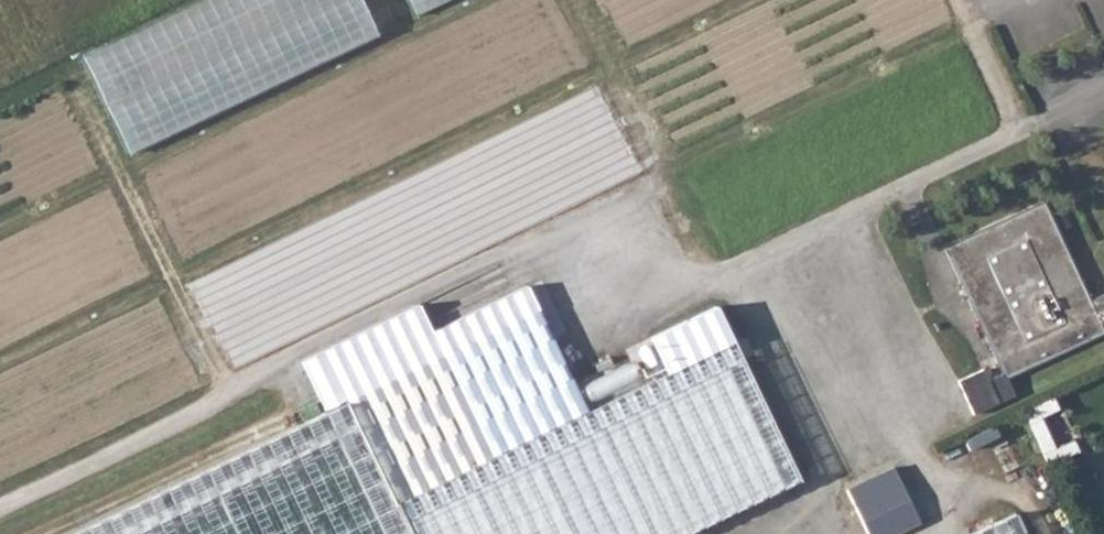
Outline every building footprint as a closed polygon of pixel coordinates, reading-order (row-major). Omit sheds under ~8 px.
[(382,42),(365,0),(196,0),(84,45),(126,146),(382,42)] [(434,0),(410,0),(414,8),(434,0)] [(999,149),(984,156),(987,163),(1002,155),(999,149)] [(967,165),(949,172),(954,181),(971,173),(967,165)] [(942,248),(1004,377),(1103,330),(1103,327),(1090,298),(1087,299),(1041,201),(942,248)] [(892,203),(883,208),(886,213),(894,209),(892,203)] [(375,533),(695,533),(800,484),(728,336),(579,407),(522,289),(306,392),(317,414),(375,533)] [(1090,298),(1103,327),(1103,291),(1090,298)] [(65,533),(375,533),(317,414),(65,533)] [(908,504),(893,472),(847,494),(862,525),(908,504)] [(1020,510),(968,533),(1031,533),(1020,510)]
